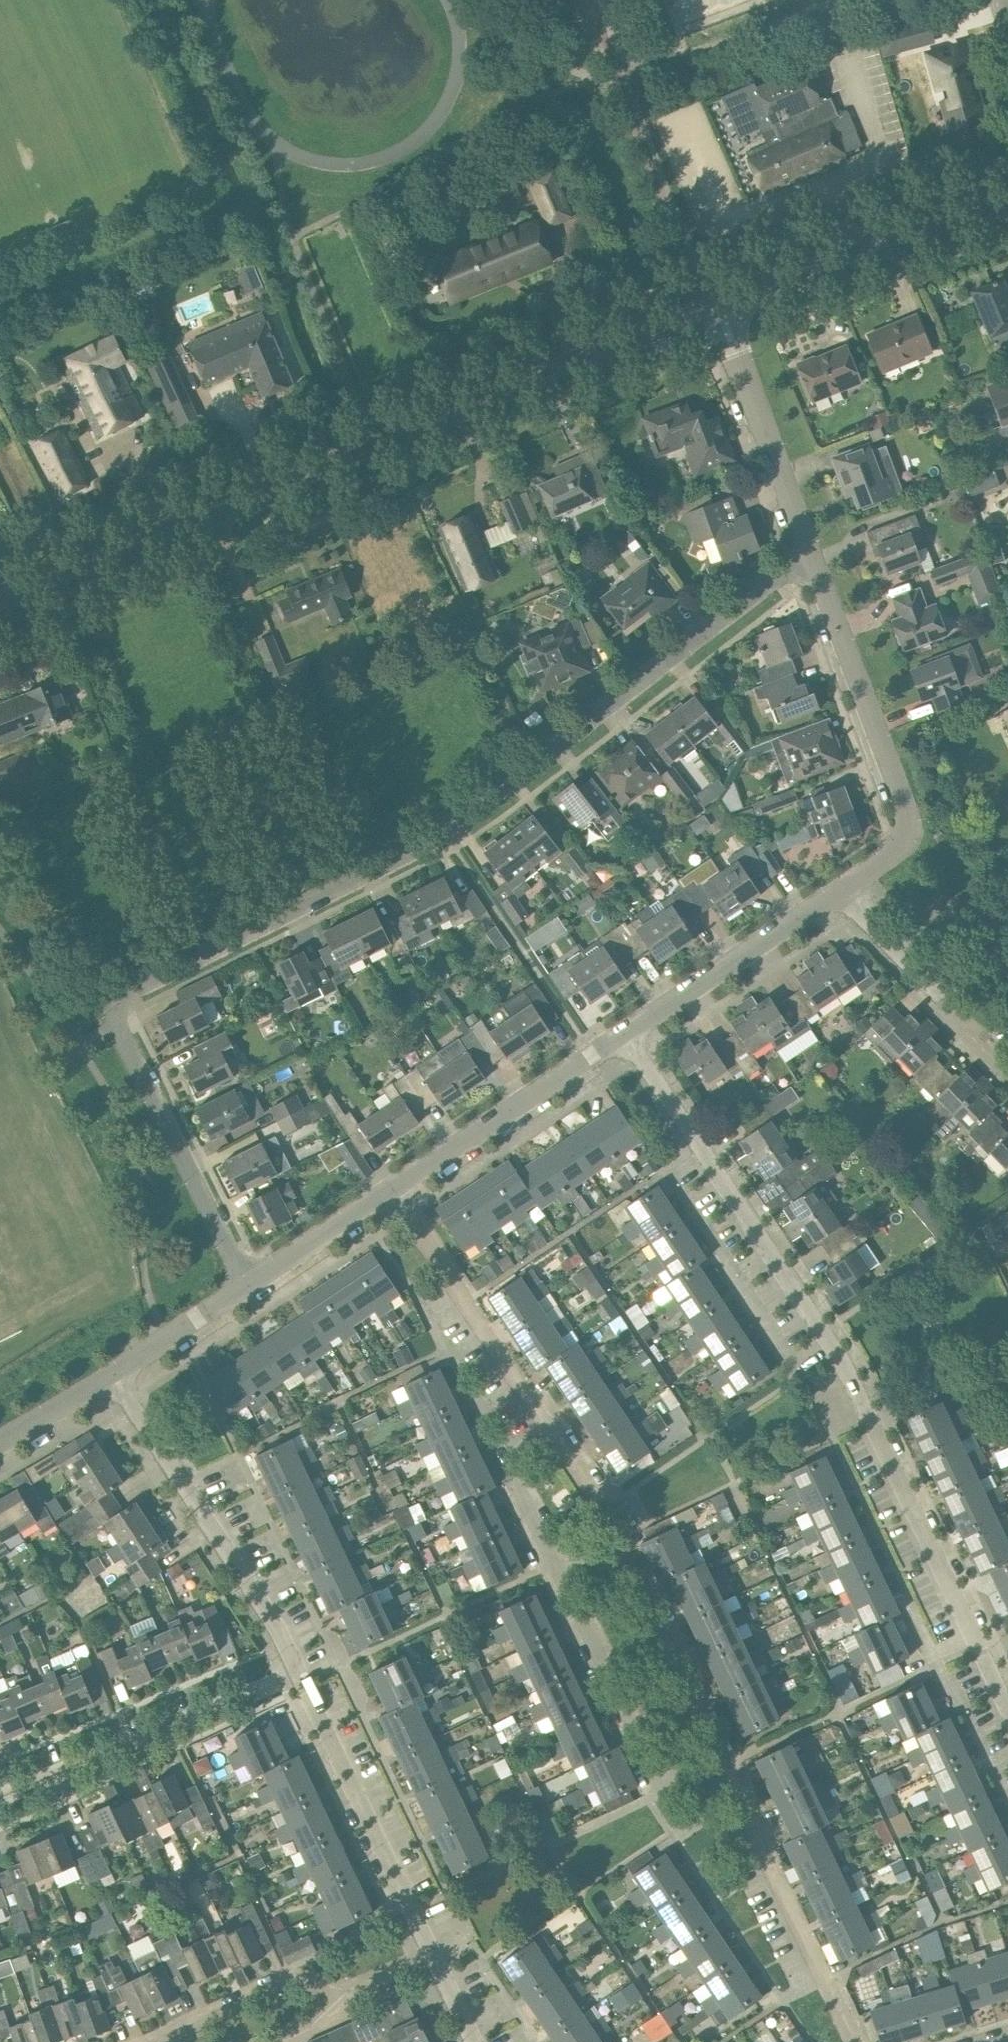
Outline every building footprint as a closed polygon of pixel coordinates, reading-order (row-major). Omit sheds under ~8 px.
[(921,23),(884,33),(886,42),(905,36),(909,48),(927,43),(921,23)] [(930,54),(940,91),(944,90),(954,125),(982,118),(979,108),(982,107),(976,85),(977,85),(966,44),(930,54)] [(765,145),(745,153),(763,195),(847,159),(844,154),(862,146),(847,109),(838,113),(831,98),(822,102),(806,66),(753,88),(769,125),(758,129),(765,145)] [(575,218),(556,171),(528,181),(547,229),(575,218)] [(504,193),(508,204),(523,198),(518,187),(504,193)] [(553,262),(536,221),(433,263),(450,303),(553,262)] [(248,292),(266,286),(257,261),(240,267),(248,292)] [(1004,279),(972,292),(995,349),(1007,344),(1007,289),(1004,279)] [(97,288),(88,292),(93,300),(101,296),(97,288)] [(265,314),(265,312),(190,344),(206,384),(251,366),(264,397),(293,385),(264,315),(265,314)] [(932,353),(916,315),(898,323),(899,325),(886,330),(885,328),(869,335),(884,372),(932,353)] [(127,361),(115,335),(61,360),(98,438),(145,416),(144,414),(142,415),(119,365),(127,361)] [(860,380),(846,346),(832,351),(833,352),(815,359),(814,357),(798,364),(813,402),(842,390),(841,388),(860,380)] [(186,391),(170,355),(148,364),(164,401),(186,391)] [(988,387),(1003,426),(1007,424),(1007,380),(988,387)] [(688,406),(678,409),(648,420),(658,446),(664,449),(683,442),(695,471),(730,458),(715,418),(705,422),(701,412),(691,416),(688,406)] [(887,411),(870,418),(874,429),(891,423),(887,411)] [(89,484),(61,430),(33,444),(61,498),(89,484)] [(851,451),(832,458),(837,471),(843,486),(849,484),(852,490),(858,508),(877,501),(899,493),(892,476),(884,454),(874,458),(869,444),(851,451)] [(607,493),(590,452),(569,461),(573,471),(539,486),(553,517),(607,493)] [(723,483),(718,469),(708,473),(702,484),(704,490),(723,483)] [(966,484),(971,498),(1001,487),(996,473),(966,484)] [(539,489),(530,493),(534,503),(543,498),(539,489)] [(517,495),(500,502),(508,521),(514,534),(531,526),(517,495)] [(622,498),(609,503),(621,529),(634,524),(622,498)] [(725,524),(717,502),(689,513),(700,543),(714,537),(723,560),(706,566),(715,589),(740,571),(737,563),(745,560),(742,555),(760,548),(747,516),(725,524)] [(472,514),(439,528),(447,547),(467,592),(500,578),(487,548),(515,536),(514,534),(508,521),(480,532),(472,514)] [(927,547),(915,514),(867,532),(872,548),(880,546),(882,553),(881,553),(888,574),(921,562),(917,550),(927,547)] [(628,543),(639,535),(632,526),(621,534),(628,543)] [(1001,548),(999,538),(984,542),(987,550),(987,552),(1001,548)] [(635,552),(642,561),(653,553),(646,544),(635,552)] [(933,569),(940,590),(968,580),(979,609),(1002,600),(987,552),(987,550),(963,558),(933,569)] [(676,599),(648,563),(626,581),(632,590),(623,597),(617,588),(603,598),(625,627),(658,602),(663,609),(676,599)] [(299,617),(326,606),(334,625),(353,617),(345,599),(351,596),(348,588),(340,570),(289,591),(292,598),(280,603),(288,622),(299,617)] [(927,608),(920,589),(893,599),(898,612),(902,611),(904,616),(893,620),(904,650),(947,635),(935,604),(927,608)] [(522,657),(532,681),(541,677),(544,685),(584,668),(575,647),(580,645),(581,648),(591,644),(582,622),(527,646),(530,654),(522,657)] [(781,678),(793,674),(797,672),(792,659),(802,655),(790,623),(757,636),(768,666),(758,670),(763,685),(781,678)] [(974,680),(962,648),(927,661),(928,665),(912,671),(920,691),(926,689),(929,697),(933,695),(940,712),(963,703),(957,686),(974,680)] [(276,688),(291,682),(280,655),(265,662),(276,688)] [(793,674),(781,678),(763,685),(745,692),(747,696),(756,693),(758,699),(768,698),(778,724),(819,708),(813,693),(809,695),(805,684),(798,687),(793,674)] [(58,681),(0,705),(0,745),(73,715),(58,681)] [(673,713),(671,715),(670,716),(695,748),(696,748),(693,745),(707,734),(715,744),(720,744),(726,740),(739,757),(750,748),(731,723),(724,714),(715,722),(707,712),(695,696),(684,705),(681,701),(670,710),(673,713)] [(682,758),(695,748),(670,716),(646,734),(668,764),(679,755),(682,758)] [(839,747),(829,719),(836,717),(835,716),(775,737),(778,746),(782,745),(793,776),(838,759),(834,749),(839,747)] [(633,741),(624,748),(613,756),(617,762),(603,772),(618,792),(620,790),(628,791),(630,793),(647,781),(651,787),(663,778),(661,775),(629,734),(628,734),(633,741)] [(744,759),(753,756),(750,749),(744,759)] [(661,775),(663,778),(694,818),(706,809),(673,766),(661,775)] [(592,778),(578,788),(574,782),(553,799),(579,833),(594,821),(609,841),(629,826),(592,778)] [(718,778),(702,790),(711,801),(726,789),(718,778)] [(776,786),(774,792),(775,795),(791,789),(790,786),(784,783),(776,786)] [(853,810),(844,786),(812,798),(816,809),(801,815),(806,827),(853,810)] [(797,800),(793,789),(771,798),(775,809),(797,800)] [(753,807),(735,814),(739,825),(757,819),(753,807)] [(862,833),(853,810),(806,827),(810,839),(826,833),(830,845),(862,833)] [(509,833),(534,866),(545,858),(548,862),(561,853),(533,815),(509,833)] [(497,842),(494,839),(483,847),(486,850),(484,852),(508,884),(495,894),(502,903),(515,894),(517,897),(530,888),(524,880),(525,879),(522,875),(534,866),(521,850),(509,833),(497,842)] [(748,874),(764,864),(759,857),(753,848),(752,848),(749,844),(727,859),(732,866),(721,873),(743,906),(761,894),(748,874)] [(591,868),(575,848),(562,858),(578,878),(591,868)] [(666,863),(656,848),(641,858),(650,873),(666,863)] [(759,857),(764,864),(772,876),(782,870),(771,853),(770,852),(769,850),(759,857)] [(677,880),(683,889),(697,909),(712,898),(725,918),(743,906),(721,873),(711,858),(677,880)] [(603,868),(597,872),(604,882),(615,874),(610,868),(603,868)] [(591,878),(590,885),(594,890),(602,883),(595,874),(591,878)] [(422,889),(440,925),(450,920),(455,929),(473,920),(488,911),(473,889),(462,897),(463,899),(457,902),(445,877),(422,889)] [(599,887),(591,892),(598,902),(606,897),(599,887)] [(411,921),(397,928),(407,949),(409,952),(434,939),(430,930),(440,925),(422,889),(400,899),(411,921)] [(655,918),(677,951),(695,938),(682,919),(697,909),(683,889),(661,904),(659,900),(648,907),(655,918)] [(517,897),(515,894),(502,903),(516,925),(529,916),(517,897)] [(625,922),(614,929),(628,950),(631,953),(646,943),(659,963),(677,951),(655,918),(648,907),(637,914),(639,918),(628,925),(625,922)] [(390,958),(407,949),(397,928),(391,915),(390,915),(392,920),(383,925),(374,908),(348,921),(366,957),(385,947),(390,958)] [(322,956),(336,985),(338,988),(336,985),(353,977),(347,966),(366,957),(348,921),(324,933),(333,950),(323,955),(320,949),(319,950),(322,956)] [(586,958),(608,992),(627,979),(613,960),(628,950),(614,929),(592,944),(596,952),(586,958)] [(864,947),(857,952),(864,963),(873,957),(864,947)] [(811,957),(837,996),(859,981),(864,988),(876,980),(864,963),(857,952),(852,955),(848,948),(838,954),(836,952),(824,959),(819,952),(811,957)] [(336,985),(322,956),(309,962),(304,952),(279,964),(300,1007),(338,988),(336,985)] [(570,959),(565,962),(560,966),(553,957),(542,964),(549,973),(562,994),(577,984),(591,1003),(608,992),(586,958),(581,952),(570,959)] [(800,990),(790,997),(808,1025),(820,1017),(815,1011),(837,996),(811,957),(804,962),(809,970),(797,977),(806,990),(801,993),(800,990)] [(220,993),(212,975),(178,992),(183,1003),(158,1016),(172,1044),(210,1026),(199,1004),(220,993)] [(512,1019),(529,1045),(550,1030),(547,1026),(559,1018),(552,1007),(536,983),(523,991),(523,990),(501,1004),(512,1019)] [(809,1025),(808,1025),(790,997),(781,1003),(782,1005),(778,1008),(770,996),(758,1004),(753,996),(744,1002),(771,1041),(777,1051),(811,1029),(809,1025)] [(723,1041),(724,1043),(748,1079),(763,1069),(752,1053),(771,1041),(744,1002),(737,1006),(743,1014),(731,1022),(739,1034),(735,1037),(733,1035),(723,1041)] [(874,1047),(890,1064),(897,1057),(932,1024),(926,1017),(919,1024),(909,1013),(899,1024),(895,1020),(897,1018),(889,1009),(872,1026),(864,1033),(876,1045),(874,1047)] [(465,1019),(470,1026),(479,1020),(474,1013),(465,1019)] [(864,1033),(872,1026),(865,1016),(856,1022),(864,1033)] [(505,1056),(507,1059),(515,1054),(518,1058),(532,1049),(529,1045),(512,1019),(490,1034),(481,1019),(479,1020),(470,1026),(469,1028),(471,1031),(488,1055),(494,1064),(505,1056)] [(938,1030),(932,1024),(897,1057),(916,1076),(911,1081),(920,1091),(944,1067),(937,1059),(935,1061),(931,1057),(942,1047),(932,1037),(938,1030)] [(375,1029),(383,1041),(389,1037),(381,1025),(375,1029)] [(237,1055),(226,1031),(194,1047),(195,1048),(202,1044),(208,1055),(185,1066),(199,1093),(234,1076),(227,1060),(237,1055)] [(488,1055),(471,1031),(459,1039),(438,1053),(464,1093),(486,1078),(476,1063),(488,1055)] [(748,1079),(724,1043),(715,1050),(707,1038),(695,1046),(690,1038),(671,1050),(688,1074),(700,1066),(710,1081),(727,1070),(731,1077),(742,1070),(748,1079)] [(417,1068),(405,1075),(427,1108),(439,1100),(443,1107),(464,1093),(438,1053),(417,1068)] [(838,1069),(832,1060),(819,1070),(829,1083),(838,1076),(838,1069)] [(954,1115),(988,1081),(981,1075),(975,1081),(965,1071),(959,1076),(956,1073),(952,1075),(944,1067),(920,1091),(916,1095),(924,1103),(928,1099),(930,1101),(935,1096),(954,1115)] [(427,1108),(405,1075),(394,1083),(393,1081),(382,1088),(392,1103),(380,1111),(398,1137),(419,1123),(415,1116),(427,1108)] [(954,1115),(936,1132),(945,1141),(952,1134),(951,1131),(961,1122),(972,1134),(967,1139),(976,1148),(1000,1124),(993,1116),(990,1118),(987,1115),(998,1104),(988,1094),(994,1088),(988,1081),(954,1115)] [(770,1086),(763,1091),(770,1101),(776,1097),(780,1094),(775,1087),(770,1086)] [(791,1086),(785,1091),(792,1102),(799,1098),(791,1086)] [(250,1121),(233,1089),(196,1108),(213,1140),(250,1121)] [(278,1122),(304,1108),(298,1096),(271,1109),(278,1122)] [(764,1105),(756,1110),(740,1121),(746,1131),(749,1129),(752,1133),(739,1142),(747,1153),(739,1159),(744,1166),(784,1140),(769,1118),(772,1116),(784,1109),(776,1097),(770,1101),(764,1105)] [(304,1108),(278,1122),(284,1134),(332,1111),(323,1099),(304,1108)] [(592,1123),(622,1168),(627,1174),(634,1169),(622,1150),(629,1145),(631,1150),(642,1142),(618,1105),(617,1106),(619,1109),(608,1116),(606,1113),(592,1123)] [(398,1137),(380,1111),(359,1125),(350,1112),(338,1120),(357,1148),(373,1172),(363,1156),(374,1148),(376,1151),(398,1137)] [(580,1135),(569,1142),(591,1175),(607,1165),(613,1173),(622,1168),(592,1123),(578,1132),(580,1135)] [(976,1148),(985,1158),(991,1152),(1007,1168),(1007,1167),(1007,1134),(1007,1135),(999,1126),(1001,1125),(1000,1124),(976,1148)] [(784,1140),(744,1166),(749,1174),(757,1169),(765,1180),(777,1172),(780,1176),(778,1178),(784,1188),(812,1169),(805,1158),(799,1162),(784,1140)] [(542,1156),(572,1200),(580,1195),(574,1187),(591,1175),(569,1142),(559,1149),(557,1146),(542,1156)] [(277,1175),(261,1143),(224,1161),(240,1194),(277,1175)] [(360,1181),(373,1172),(357,1148),(344,1157),(360,1181)] [(563,1206),(572,1200),(542,1156),(528,1166),(530,1168),(520,1175),(536,1204),(540,1210),(558,1198),(563,1206)] [(812,1169),(784,1188),(791,1197),(793,1196),(796,1200),(783,1208),(791,1220),(784,1225),(789,1233),(838,1200),(825,1181),(837,1173),(828,1159),(812,1169)] [(532,1238),(534,1240),(542,1235),(526,1211),(536,1204),(520,1175),(510,1160),(493,1171),(490,1173),(522,1222),(532,1238)] [(655,1162),(646,1168),(650,1174),(659,1168),(655,1162)] [(522,1222),(490,1173),(477,1182),(481,1187),(476,1191),(500,1228),(511,1220),(515,1226),(522,1222)] [(634,1186),(627,1175),(618,1181),(625,1192),(634,1186)] [(296,1197),(289,1183),(247,1204),(261,1232),(292,1217),(285,1203),(296,1197)] [(670,1204),(658,1186),(625,1207),(633,1219),(621,1227),(626,1234),(670,1204)] [(455,1197),(487,1246),(495,1241),(490,1234),(500,1228),(476,1191),(473,1193),(469,1187),(455,1196),(455,1197)] [(582,1215),(590,1210),(580,1195),(572,1200),(579,1212),(582,1215)] [(487,1246),(455,1197),(436,1209),(464,1251),(476,1243),(480,1250),(487,1246)] [(626,1234),(630,1240),(642,1232),(650,1244),(682,1222),(670,1204),(626,1234)] [(822,1245),(829,1254),(857,1236),(852,1229),(849,1224),(843,1228),(829,1207),(789,1233),(794,1240),(801,1235),(809,1247),(822,1239),(825,1243),(822,1245)] [(645,1263),(650,1270),(694,1240),(682,1222),(650,1244),(657,1255),(645,1263)] [(593,1256),(600,1251),(600,1250),(605,1246),(590,1223),(582,1228),(580,1237),(593,1256)] [(863,1246),(857,1236),(829,1254),(831,1253),(837,1263),(825,1271),(833,1283),(826,1288),(838,1306),(862,1290),(855,1279),(870,1270),(857,1250),(863,1246)] [(534,1240),(532,1238),(524,1243),(531,1253),(539,1248),(534,1240)] [(666,1268),(673,1279),(698,1264),(706,1259),(694,1240),(650,1270),(654,1276),(666,1268)] [(604,1257),(600,1251),(593,1256),(590,1258),(594,1264),(604,1257)] [(354,1264),(386,1312),(392,1322),(393,1323),(400,1318),(389,1301),(400,1294),(372,1252),(354,1264)] [(508,1255),(498,1262),(504,1270),(505,1271),(515,1265),(508,1255)] [(496,1259),(486,1266),(494,1277),(504,1270),(498,1262),(496,1259)] [(645,1263),(638,1268),(642,1275),(643,1274),(650,1270),(645,1263)] [(386,1312),(354,1264),(336,1276),(340,1282),(350,1297),(364,1318),(374,1311),(384,1327),(392,1322),(386,1312)] [(673,1279),(665,1285),(673,1297),(661,1305),(665,1311),(709,1282),(698,1264),(673,1279)] [(501,1316),(545,1287),(532,1269),(489,1298),(501,1316)] [(340,1282),(336,1276),(318,1288),(350,1336),(357,1331),(353,1325),(364,1318),(350,1297),(340,1282)] [(606,1293),(597,1280),(587,1286),(596,1299),(606,1293)] [(665,1311),(670,1318),(682,1310),(689,1321),(721,1300),(709,1282),(665,1311)] [(513,1334),(544,1313),(537,1302),(549,1294),(545,1287),(501,1316),(513,1334)] [(299,1300),(309,1315),(328,1342),(339,1335),(343,1341),(350,1336),(318,1288),(299,1300)] [(689,1347),(733,1318),(721,1300),(689,1321),(697,1332),(685,1341),(689,1347)] [(544,1313),(513,1334),(525,1352),(569,1323),(565,1317),(552,1325),(544,1313)] [(283,1329),(313,1373),(320,1369),(314,1360),(332,1348),(328,1342),(309,1315),(299,1322),(297,1319),(283,1329)] [(626,1324),(621,1316),(613,1321),(618,1329),(626,1324)] [(689,1347),(694,1354),(706,1346),(713,1357),(746,1336),(733,1318),(689,1347)] [(398,1326),(406,1338),(413,1333),(405,1321),(398,1326)] [(569,1323),(525,1352),(537,1371),(546,1365),(568,1349),(561,1338),(573,1330),(569,1323)] [(639,1329),(645,1339),(654,1333),(648,1323),(639,1329)] [(283,1329),(268,1339),(270,1341),(260,1348),(282,1381),(298,1370),(311,1390),(318,1385),(311,1375),(313,1373),(283,1329)] [(713,1357),(721,1368),(709,1376),(714,1383),(758,1354),(746,1336),(713,1357)] [(558,1383),(602,1354),(597,1348),(585,1356),(577,1343),(568,1349),(546,1365),(558,1383)] [(415,1360),(407,1345),(393,1352),(401,1368),(415,1360)] [(282,1381),(260,1348),(249,1356),(247,1353),(233,1362),(263,1407),(271,1402),(265,1393),(282,1381)] [(570,1401),(602,1380),(594,1368),(606,1360),(602,1354),(558,1383),(570,1401)] [(758,1354),(714,1383),(718,1390),(730,1381),(738,1394),(770,1372),(758,1354)] [(263,1407),(233,1362),(219,1372),(220,1375),(210,1382),(208,1379),(207,1380),(230,1414),(248,1403),(254,1413),(263,1407)] [(377,1376),(369,1365),(359,1372),(366,1383),(377,1376)] [(401,1411),(449,1388),(439,1368),(404,1385),(411,1398),(398,1404),(401,1411)] [(333,1388),(320,1369),(313,1373),(326,1393),(333,1388)] [(602,1380),(570,1401),(582,1419),(626,1390),(621,1383),(609,1392),(602,1380)] [(423,1424),(458,1408),(449,1388),(401,1411),(404,1419),(418,1412),(423,1424)] [(626,1390),(582,1419),(594,1437),(625,1416),(618,1404),(630,1396),(626,1390)] [(907,1418),(916,1438),(965,1415),(961,1408),(947,1414),(941,1401),(907,1418)] [(419,1450),(467,1428),(458,1408),(423,1424),(429,1437),(416,1443),(419,1450)] [(594,1437),(606,1455),(660,1419),(655,1411),(633,1427),(626,1416),(594,1437)] [(380,1421),(376,1412),(352,1423),(356,1432),(380,1421)] [(283,1421),(277,1413),(270,1418),(276,1426),(283,1421)] [(965,1415),(916,1438),(926,1457),(960,1441),(954,1428),(968,1422),(965,1415)] [(660,1419),(606,1455),(618,1473),(650,1452),(642,1440),(664,1425),(660,1419)] [(276,1429),(270,1420),(256,1429),(263,1438),(276,1429)] [(344,1424),(335,1428),(340,1439),(349,1436),(344,1424)] [(436,1451),(442,1464),(477,1447),(467,1428),(419,1450),(422,1457),(436,1451)] [(80,1481),(110,1461),(97,1441),(83,1450),(77,1440),(54,1455),(53,1453),(25,1470),(33,1484),(61,1465),(67,1475),(73,1471),(80,1481)] [(266,1476),(313,1453),(310,1446),(296,1453),(290,1440),(256,1456),(266,1476)] [(960,1441),(926,1457),(935,1477),(983,1454),(979,1448),(966,1454),(960,1441)] [(477,1447),(442,1464),(448,1476),(434,1482),(438,1490),(486,1467),(477,1447)] [(266,1476),(275,1495),(309,1479),(303,1467),(316,1460),(313,1453),(266,1476)] [(370,1473),(361,1454),(348,1461),(356,1480),(370,1473)] [(986,1461),(983,1454),(935,1477),(944,1496),(979,1480),(973,1467),(986,1461)] [(783,1491),(787,1498),(834,1475),(825,1455),(790,1472),(797,1485),(783,1491)] [(59,1523),(66,1533),(116,1501),(110,1491),(124,1482),(110,1461),(80,1481),(85,1490),(78,1495),(85,1506),(59,1523)] [(486,1467),(438,1490),(441,1497),(455,1490),(460,1502),(486,1491),(496,1487),(486,1467)] [(395,1469),(383,1475),(389,1489),(402,1483),(395,1469)] [(834,1475),(787,1498),(790,1506),(803,1499),(809,1512),(844,1495),(834,1475)] [(309,1479),(275,1495),(284,1515),(331,1492),(328,1485),(315,1492),(309,1479)] [(954,1516),(1001,1493),(998,1486),(985,1492),(979,1480),(944,1496),(954,1516)] [(19,1489),(2,1499),(20,1531),(37,1521),(43,1533),(56,1525),(37,1491),(28,1496),(30,1499),(26,1501),(19,1489)] [(486,1491),(460,1502),(451,1507),(457,1520),(444,1526),(448,1534),(496,1511),(486,1491)] [(331,1492),(284,1515),(293,1534),(327,1518),(322,1506),(335,1500),(331,1492)] [(1001,1493),(954,1516),(963,1535),(997,1519),(991,1506),(1005,1500),(1001,1493)] [(802,1531),(805,1537),(853,1515),(844,1495),(809,1512),(815,1525),(802,1531)] [(2,1499),(0,1500),(0,1559),(9,1553),(2,1541),(20,1531),(2,1499)] [(112,1532),(119,1542),(155,1519),(148,1508),(144,1507),(141,1509),(136,1501),(122,1510),(116,1501),(66,1533),(73,1544),(107,1523),(112,1532)] [(736,1521),(727,1502),(715,1508),(721,1521),(724,1527),(736,1521)] [(407,1504),(396,1510),(405,1528),(416,1523),(407,1504)] [(464,1534),(470,1547),(505,1531),(496,1511),(448,1534),(450,1540),(464,1534)] [(822,1539),(828,1551),(862,1534),(853,1515),(805,1537),(786,1546),(790,1554),(822,1539)] [(327,1518),(293,1534),(303,1554),(350,1531),(347,1525),(334,1531),(327,1518)] [(155,1519),(119,1542),(107,1550),(116,1563),(123,1558),(127,1565),(125,1566),(132,1576),(133,1576),(156,1561),(169,1552),(158,1535),(161,1533),(162,1529),(155,1519)] [(1007,1538),(1007,1529),(1003,1532),(997,1519),(963,1535),(972,1555),(1007,1538)] [(699,1540),(725,1528),(724,1527),(721,1521),(696,1533),(699,1540)] [(409,1528),(415,1541),(427,1535),(421,1522),(409,1528)] [(750,1525),(739,1530),(745,1542),(756,1536),(750,1525)] [(682,1540),(676,1526),(642,1543),(651,1563),(699,1540),(696,1533),(682,1540)] [(303,1554),(312,1574),(346,1557),(340,1545),(354,1538),(350,1531),(303,1554)] [(505,1531),(470,1547),(476,1558),(462,1565),(466,1572),(514,1550),(505,1531)] [(862,1534),(828,1551),(834,1563),(821,1569),(824,1576),(871,1554),(862,1534)] [(709,1535),(699,1540),(702,1547),(714,1542),(711,1535),(709,1536),(709,1535)] [(972,1555),(982,1575),(991,1570),(1007,1562),(1007,1538),(972,1555)] [(705,1562),(704,1561),(694,1565),(689,1554),(702,1547),(699,1540),(651,1563),(661,1583),(705,1562)] [(429,1547),(420,1551),(426,1564),(435,1559),(429,1547)] [(466,1572),(469,1579),(483,1573),(489,1586),(523,1570),(514,1550),(466,1572)] [(824,1576),(827,1583),(840,1577),(846,1590),(881,1573),(871,1554),(824,1576)] [(352,1570),(346,1557),(312,1574),(321,1593),(368,1571),(365,1564),(352,1570)] [(156,1561),(133,1576),(139,1587),(162,1572),(156,1561)] [(661,1583),(670,1579),(679,1597),(727,1575),(723,1568),(710,1574),(705,1562),(661,1583)] [(1007,1587),(1007,1562),(991,1570),(1000,1590),(1007,1587)] [(180,1564),(167,1572),(172,1580),(185,1572),(180,1564)] [(386,1571),(382,1564),(368,1571),(321,1593),(331,1613),(340,1609),(364,1596),(359,1584),(386,1571)] [(466,1572),(462,1565),(450,1570),(454,1578),(466,1572)] [(813,1581),(820,1578),(816,1571),(807,1575),(811,1582),(813,1581)] [(839,1608),(843,1615),(890,1593),(881,1573),(846,1590),(852,1602),(839,1608)] [(679,1597),(688,1617),(723,1600),(717,1588),(730,1582),(727,1575),(679,1597)] [(133,1576),(132,1576),(123,1582),(130,1593),(139,1587),(133,1576)] [(827,1583),(824,1576),(820,1578),(813,1581),(817,1588),(827,1583)] [(53,1592),(46,1579),(34,1586),(40,1599),(43,1597),(53,1592)] [(796,1580),(786,1585),(790,1592),(799,1588),(796,1580)] [(454,1591),(449,1581),(437,1587),(442,1597),(454,1591)] [(25,1607),(15,1591),(1,1599),(10,1614),(25,1607)] [(394,1598),(380,1605),(374,1591),(364,1596),(340,1609),(350,1628),(397,1606),(412,1599),(408,1591),(394,1598)] [(890,1593),(843,1615),(846,1623),(859,1616),(865,1628),(890,1617),(900,1613),(890,1593)] [(494,1630),(497,1636),(544,1614),(535,1594),(506,1608),(500,1610),(507,1623),(494,1630)] [(493,1607),(500,1610),(506,1608),(501,1598),(491,1603),(493,1607)] [(688,1617),(698,1637),(746,1614),(742,1607),(729,1613),(723,1600),(688,1617)] [(180,1618),(183,1625),(197,1659),(220,1650),(214,1635),(225,1630),(214,1604),(195,1612),(191,1605),(177,1611),(180,1618)] [(400,1612),(397,1606),(350,1628),(359,1648),(393,1631),(387,1618),(400,1612)] [(758,1608),(749,1612),(752,1619),(761,1614),(758,1608)] [(544,1614),(497,1636),(500,1644),(513,1638),(519,1650),(553,1633),(544,1614)] [(698,1637),(707,1656),(742,1640),(736,1627),(749,1621),(746,1614),(698,1637)] [(7,1623),(13,1633),(24,1627),(19,1617),(7,1623)] [(890,1617),(865,1628),(855,1633),(862,1646),(848,1652),(852,1660),(900,1637),(890,1617)] [(171,1630),(160,1635),(171,1661),(194,1652),(197,1660),(197,1659),(183,1625),(180,1618),(169,1623),(171,1630)] [(13,1633),(7,1623),(0,1627),(0,1635),(1,1638),(13,1633)] [(440,1627),(433,1631),(438,1640),(444,1636),(440,1627)] [(135,1637),(152,1678),(153,1678),(150,1670),(171,1661),(160,1635),(149,1639),(146,1632),(135,1637)] [(512,1669),(515,1675),(563,1653),(553,1633),(519,1650),(525,1663),(512,1669)] [(129,1688),(152,1678),(135,1637),(137,1644),(127,1648),(129,1655),(118,1660),(113,1646),(102,1651),(112,1677),(123,1672),(129,1688)] [(799,1637),(786,1643),(790,1652),(803,1646),(799,1637)] [(900,1637),(852,1660),(855,1667),(869,1660),(875,1673),(909,1657),(900,1637)] [(707,1656),(716,1676),(764,1653),(761,1646),(748,1652),(742,1640),(707,1656)] [(408,1654),(403,1644),(396,1647),(401,1658),(405,1656),(408,1654)] [(71,1712),(94,1702),(88,1687),(98,1682),(91,1664),(88,1657),(76,1662),(72,1650),(50,1659),(55,1670),(71,1712)] [(474,1650),(463,1655),(472,1673),(483,1668),(474,1650)] [(531,1676),(537,1688),(572,1672),(563,1653),(515,1675),(518,1682),(531,1676)] [(760,1679),(754,1666),(767,1660),(764,1653),(716,1676),(726,1695),(760,1679)] [(380,1692),(427,1669),(425,1663),(411,1669),(405,1656),(401,1658),(371,1672),(380,1692)] [(855,1695),(841,1665),(829,1670),(842,1701),(855,1695)] [(380,1692),(389,1711),(414,1701),(423,1696),(417,1684),(431,1677),(427,1669),(380,1692)] [(462,1669),(453,1673),(457,1679),(465,1675),(462,1669)] [(46,1682),(35,1686),(46,1713),(68,1704),(71,1712),(55,1670),(43,1675),(46,1682)] [(572,1672),(537,1688),(543,1701),(530,1708),(533,1714),(581,1691),(572,1673),(572,1672)] [(17,1674),(5,1679),(26,1730),(27,1730),(24,1722),(46,1713),(35,1686),(29,1673),(19,1678),(17,1674)] [(479,1690),(480,1692),(489,1688),(484,1678),(475,1682),(479,1690)] [(793,1678),(779,1685),(782,1692),(797,1685),(793,1678)] [(9,1689),(0,1693),(0,1731),(4,1740),(26,1730),(5,1679),(9,1689)] [(782,1692),(779,1685),(766,1691),(760,1679),(726,1695),(735,1714),(782,1692)] [(882,1724),(930,1701),(921,1682),(887,1698),(893,1711),(879,1718),(882,1724)] [(498,1707),(489,1688),(480,1692),(489,1711),(498,1707)] [(581,1691),(533,1714),(537,1722),(550,1716),(556,1727),(590,1711),(582,1692),(581,1691)] [(735,1714),(745,1735),(779,1718),(773,1705),(786,1699),(782,1692),(735,1714)] [(454,1705),(449,1694),(432,1701),(438,1713),(454,1705)] [(484,1715),(476,1697),(468,1701),(476,1718),(484,1715)] [(380,1716),(389,1736),(436,1714),(433,1707),(420,1713),(414,1701),(389,1711),(380,1716)] [(930,1701),(882,1724),(886,1732),(900,1725),(906,1739),(916,1735),(940,1721),(930,1701)] [(549,1747),(552,1753),(600,1730),(590,1711),(556,1727),(562,1740),(549,1747)] [(436,1714),(389,1736),(399,1755),(433,1739),(427,1727),(440,1721),(436,1714)] [(513,1715),(493,1724),(497,1732),(516,1722),(513,1715)] [(908,1753),(911,1759),(959,1737),(949,1717),(940,1721),(916,1735),(921,1747),(908,1753)] [(229,1756),(232,1762),(280,1740),(270,1720),(236,1736),(242,1749),(229,1756)] [(854,1723),(848,1726),(853,1737),(864,1732),(861,1725),(854,1723)] [(513,1725),(497,1733),(501,1743),(518,1735),(513,1725)] [(600,1730),(552,1753),(556,1761),(569,1755),(575,1767),(584,1763),(609,1750),(600,1731),(600,1730)] [(959,1737),(911,1759),(915,1767),(928,1761),(933,1773),(968,1756),(959,1737)] [(467,1747),(470,1745),(467,1738),(451,1746),(439,1752),(433,1739),(399,1755),(408,1775),(467,1747)] [(289,1759),(280,1740),(232,1762),(236,1770),(249,1764),(255,1776),(264,1772),(289,1759)] [(766,1779),(813,1757),(810,1751),(797,1757),(791,1743),(756,1760),(766,1779)] [(580,1788),(628,1766),(618,1746),(609,1750),(584,1763),(590,1775),(577,1781),(580,1788)] [(470,1754),(467,1747),(408,1775),(417,1794),(452,1778),(445,1765),(458,1759),(470,1754)] [(260,1797),(308,1775),(298,1755),(289,1759),(264,1772),(270,1784),(257,1790),(260,1797)] [(927,1792),(930,1798),(977,1776),(968,1756),(933,1773),(940,1786),(927,1792)] [(766,1780),(775,1799),(809,1783),(804,1770),(817,1764),(813,1757),(766,1779),(766,1780)] [(512,1773),(505,1758),(494,1763),(502,1778),(512,1773)] [(628,1766),(581,1789),(584,1796),(597,1789),(603,1802),(638,1786),(628,1766)] [(173,1773),(152,1783),(170,1821),(171,1820),(174,1827),(194,1818),(173,1773)] [(317,1794),(308,1775),(260,1797),(263,1804),(277,1798),(283,1810),(317,1794)] [(977,1776),(930,1798),(933,1806),(946,1799),(952,1812),(986,1795),(977,1776)] [(427,1814),(473,1792),(470,1784),(457,1790),(452,1778),(417,1795),(427,1814)] [(170,1821),(152,1783),(151,1784),(154,1789),(134,1799),(157,1848),(165,1844),(157,1827),(170,1821)] [(775,1799),(784,1818),(832,1795),(829,1789),(816,1796),(809,1783),(775,1799)] [(893,1793),(888,1784),(877,1789),(881,1798),(891,1794),(893,1793)] [(539,1786),(528,1791),(534,1804),(545,1798),(539,1786)] [(580,1788),(562,1797),(568,1811),(587,1802),(584,1796),(581,1789),(580,1788)] [(473,1792),(427,1814),(436,1834),(470,1817),(464,1805),(477,1799),(473,1792)] [(529,1809),(522,1793),(507,1800),(514,1815),(529,1809)] [(275,1829),(279,1836),(326,1814),(317,1794),(283,1811),(288,1822),(275,1829)] [(890,1817),(900,1813),(891,1794),(881,1798),(890,1817)] [(832,1795),(784,1818),(794,1838),(819,1827),(828,1823),(822,1810),(836,1803),(832,1796),(832,1795)] [(986,1795),(952,1812),(958,1825),(945,1831),(948,1838),(996,1815),(986,1795)] [(568,1811),(562,1797),(547,1804),(554,1818),(568,1811)] [(215,1824),(203,1798),(191,1804),(204,1829),(215,1824)] [(157,1848),(134,1799),(113,1809),(111,1803),(110,1803),(126,1839),(127,1841),(141,1834),(149,1852),(157,1848)] [(126,1839),(110,1803),(89,1814),(104,1846),(125,1836),(126,1839)] [(900,1813),(890,1817),(899,1837),(913,1830),(904,1811),(900,1813)] [(301,1850),(336,1833),(327,1814),(279,1836),(282,1842),(295,1836),(301,1850)] [(996,1815),(948,1838),(952,1845),(965,1839),(970,1851),(1005,1835),(996,1815)] [(476,1829),(470,1817),(436,1834),(445,1853),(493,1831),(489,1823),(476,1829)] [(819,1827),(794,1838),(784,1842),(794,1862),(841,1840),(838,1833),(825,1839),(819,1827)] [(279,1836),(275,1829),(265,1834),(269,1841),(279,1836)] [(493,1831),(445,1853),(455,1873),(489,1857),(483,1844),(496,1837),(493,1831)] [(62,1832),(40,1841),(53,1874),(76,1865),(62,1832)] [(336,1833),(301,1850),(307,1862),(294,1868),(298,1875),(345,1853),(336,1833)] [(1005,1835),(970,1851),(976,1864),(963,1870),(967,1877),(1007,1857),(1007,1841),(1005,1835)] [(794,1862),(803,1882),(837,1866),(832,1853),(845,1847),(841,1840),(794,1862)] [(31,1883),(53,1874),(40,1841),(18,1850),(31,1883)] [(89,1853),(101,1879),(112,1873),(100,1848),(89,1853)] [(101,1879),(89,1853),(78,1859),(90,1884),(101,1879)] [(259,1853),(248,1858),(254,1871),(265,1866),(259,1853)] [(314,1876),(320,1889),(354,1872),(345,1853),(298,1875),(301,1882),(314,1876)] [(633,1900),(677,1871),(665,1853),(633,1874),(641,1886),(629,1894),(633,1900)] [(501,1855),(490,1861),(493,1867),(504,1861),(501,1855)] [(967,1877),(970,1884),(983,1878),(989,1890),(1007,1882),(1007,1857),(967,1877)] [(903,1858),(891,1863),(900,1883),(912,1878),(903,1858)] [(837,1866),(803,1882),(813,1902),(860,1879),(857,1872),(843,1878),(837,1866)] [(943,1881),(937,1867),(936,1868),(924,1874),(930,1888),(943,1881)] [(23,1910),(14,1884),(8,1869),(0,1872),(0,1908),(8,1905),(15,1924),(27,1919),(23,1910)] [(293,1877),(289,1869),(276,1876),(280,1883),(293,1877)] [(220,1883),(215,1871),(203,1877),(209,1889),(220,1883)] [(658,1910),(689,1889),(677,1871),(633,1900),(638,1907),(650,1899),(658,1910)] [(316,1915),(364,1892),(354,1872),(320,1889),(326,1901),(312,1907),(316,1915)] [(152,1891),(161,1887),(157,1879),(148,1883),(152,1891)] [(860,1879),(813,1902),(822,1921),(856,1905),(869,1899),(860,1879)] [(14,1884),(23,1910),(34,1906),(35,1906),(26,1880),(14,1884)] [(946,1887),(933,1893),(941,1911),(954,1905),(946,1887)] [(701,1907),(689,1889),(658,1910),(665,1922),(653,1930),(657,1936),(701,1907)] [(373,1912),(364,1892),(316,1915),(325,1935),(373,1912)] [(937,1915),(927,1896),(915,1901),(927,1927),(933,1924),(937,1915)] [(110,1898),(95,1905),(99,1916),(115,1910),(110,1899),(110,1898)] [(227,1934),(240,1961),(243,1967),(264,1956),(253,1933),(264,1928),(252,1902),(241,1907),(244,1914),(239,1916),(244,1926),(228,1933),(227,1934)] [(877,1910),(875,1911),(879,1918),(891,1912),(888,1904),(876,1910),(877,1910)] [(822,1921),(831,1941),(879,1918),(875,1911),(862,1917),(856,1905),(822,1921)] [(34,1906),(23,1910),(27,1919),(28,1922),(39,1918),(34,1906)] [(681,1947),(713,1925),(701,1907),(657,1936),(662,1943),(674,1935),(681,1947)] [(116,1914),(119,1921),(132,1914),(129,1908),(116,1914)] [(112,1912),(82,1927),(87,1939),(118,1924),(112,1912)] [(974,1940),(997,1934),(991,1912),(968,1918),(974,1940)] [(271,1920),(277,1931),(284,1928),(279,1916),(271,1920)] [(204,1917),(196,1921),(200,1932),(208,1928),(204,1917)] [(841,1961),(888,1938),(879,1918),(831,1941),(841,1961)] [(572,1931),(577,1938),(595,1927),(590,1919),(572,1931)] [(179,1968),(190,1963),(198,1981),(219,1971),(203,1938),(182,1948),(175,1932),(172,1933),(167,1923),(159,1927),(164,1937),(171,1952),(179,1968)] [(940,1929),(942,1937),(959,1932),(956,1924),(940,1929)] [(725,1943),(713,1925),(681,1947),(689,1958),(677,1966),(681,1972),(725,1943)] [(240,1962),(240,1961),(227,1934),(224,1928),(203,1938),(219,1971),(240,1962)] [(941,1943),(937,1929),(917,1938),(921,1950),(941,1943)] [(64,1937),(66,1944),(79,1940),(78,1933),(64,1937)] [(315,1951),(307,1933),(280,1946),(289,1964),(315,1951)] [(514,1980),(559,1950),(554,1943),(551,1945),(543,1933),(502,1961),(514,1980)] [(32,1935),(19,1939),(22,1948),(35,1943),(32,1935)] [(142,1975),(155,2001),(158,2007),(179,1997),(169,1977),(180,1972),(179,1968),(171,1952),(164,1937),(153,1942),(156,1950),(135,1959),(142,1975)] [(962,1941),(965,1953),(974,1950),(971,1938),(962,1941)] [(738,1961),(725,1943),(681,1972),(686,1979),(698,1971),(706,1982),(738,1961)] [(877,1956),(880,1966),(900,1957),(899,1954),(896,1948),(877,1956)] [(1007,1994),(1007,1955),(1007,1952),(988,1958),(985,1948),(975,1951),(991,2002),(1007,1997),(1007,1994)] [(514,1980),(526,1998),(558,1976),(551,1965),(563,1957),(559,1950),(514,1980)] [(949,1970),(954,1985),(962,2008),(974,2004),(975,2007),(991,2002),(975,1951),(966,1954),(969,1964),(949,1970)] [(880,1966),(877,1956),(875,1957),(876,1958),(857,1967),(861,1976),(880,1968),(879,1967),(880,1966)] [(641,1958),(632,1964),(639,1974),(648,1968),(641,1958)] [(102,1974),(116,2005),(127,1999),(136,2017),(158,2007),(155,2001),(142,1975),(128,1981),(120,1965),(115,1967),(112,1959),(98,1966),(102,1974)] [(750,1979),(738,1961),(706,1982),(713,1994),(701,2002),(706,2008),(750,1979)] [(935,1964),(926,1967),(929,1977),(937,1975),(939,1974),(935,1964)] [(102,1974),(91,1978),(97,1995),(75,2003),(85,2032),(87,2037),(111,2029),(104,2010),(116,2005),(102,1974)] [(966,2021),(962,2008),(954,1985),(941,1989),(937,1975),(929,1977),(945,2027),(966,2021)] [(558,1976),(526,1998),(538,2016),(582,1987),(577,1980),(566,1988),(558,1976)] [(924,2034),(945,2027),(929,1977),(922,1979),(926,1994),(913,1998),(924,2034)] [(762,1997),(750,1979),(706,2008),(677,2027),(678,2029),(679,2028),(683,2035),(711,2016),(710,2015),(722,2006),(730,2019),(762,1997)] [(895,1987),(887,1990),(903,2040),(924,2034),(913,1998),(908,1983),(895,1987)] [(54,1984),(46,1987),(50,1999),(58,1996),(54,1984)] [(636,1986),(624,1994),(632,2005),(643,1998),(636,1986)] [(46,1987),(38,1990),(42,2002),(50,1999),(46,1987)] [(582,1987),(538,2016),(550,2034),(582,2013),(575,2001),(586,1993),(582,1987)] [(887,1990),(880,1992),(885,2006),(871,2010),(880,2041),(897,2041),(903,2040),(887,1990)] [(52,2005),(64,2039),(85,2032),(75,2003),(73,1997),(52,2005)] [(662,1997),(655,2002),(662,2012),(668,2007),(662,1997)] [(660,2013),(670,2027),(677,2022),(675,2018),(686,2011),(679,2000),(668,2007),(662,2012),(660,2013)] [(64,2039),(52,2005),(30,2013),(30,2014),(32,2018),(41,2041),(56,2041),(64,2039)] [(394,2029),(384,2007),(351,2021),(360,2041),(366,2041),(372,2039),(394,2029)] [(32,2018),(10,2026),(4,2009),(0,2010),(0,2035),(2,2039),(13,2035),(15,2041),(41,2041),(32,2018)] [(550,2034),(556,2041),(577,2041),(606,2023),(601,2016),(590,2024),(582,2013),(550,2034)] [(660,2013),(642,2025),(653,2041),(656,2041),(672,2031),(670,2027),(660,2013)] [(418,2017),(394,2029),(372,2039),(374,2041),(423,2041),(429,2039),(427,2035),(431,2033),(424,2019),(420,2021),(418,2017)] [(348,2041),(360,2041),(351,2021),(341,2026),(348,2041)] [(755,2025),(762,2035),(768,2031),(761,2021),(755,2025)] [(599,2037),(610,2029),(606,2023),(577,2041),(602,2041),(599,2037)] [(341,2026),(330,2031),(335,2041),(348,2041),(341,2026)] [(796,2041),(797,2041),(803,2038),(796,2028),(790,2033),(796,2041)] [(330,2031),(319,2036),(322,2041),(335,2041),(330,2031)]
